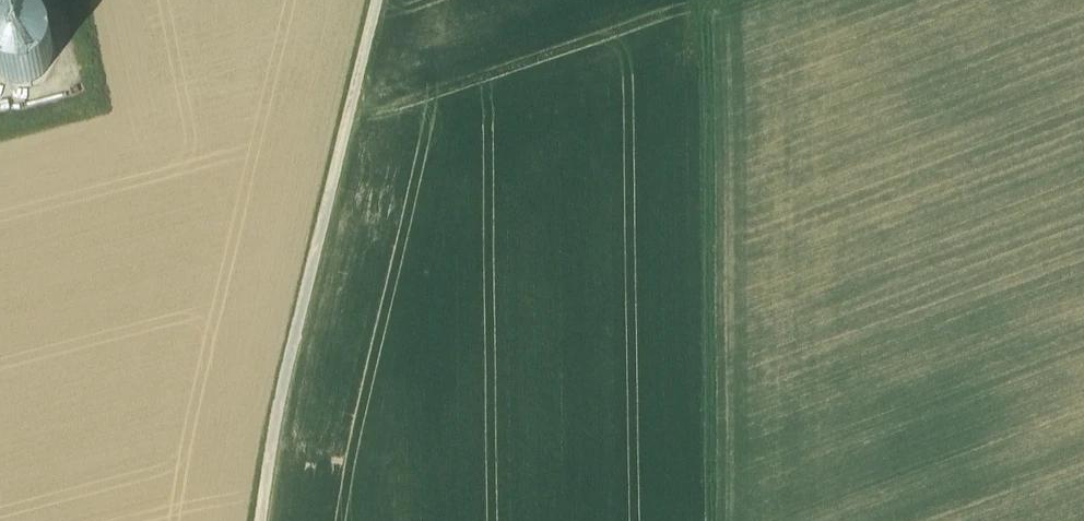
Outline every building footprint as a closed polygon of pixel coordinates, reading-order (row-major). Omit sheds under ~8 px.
[(15,86),(73,71),(85,61),(78,30),(54,3),(57,0),(0,0),(0,69),(15,86)]
